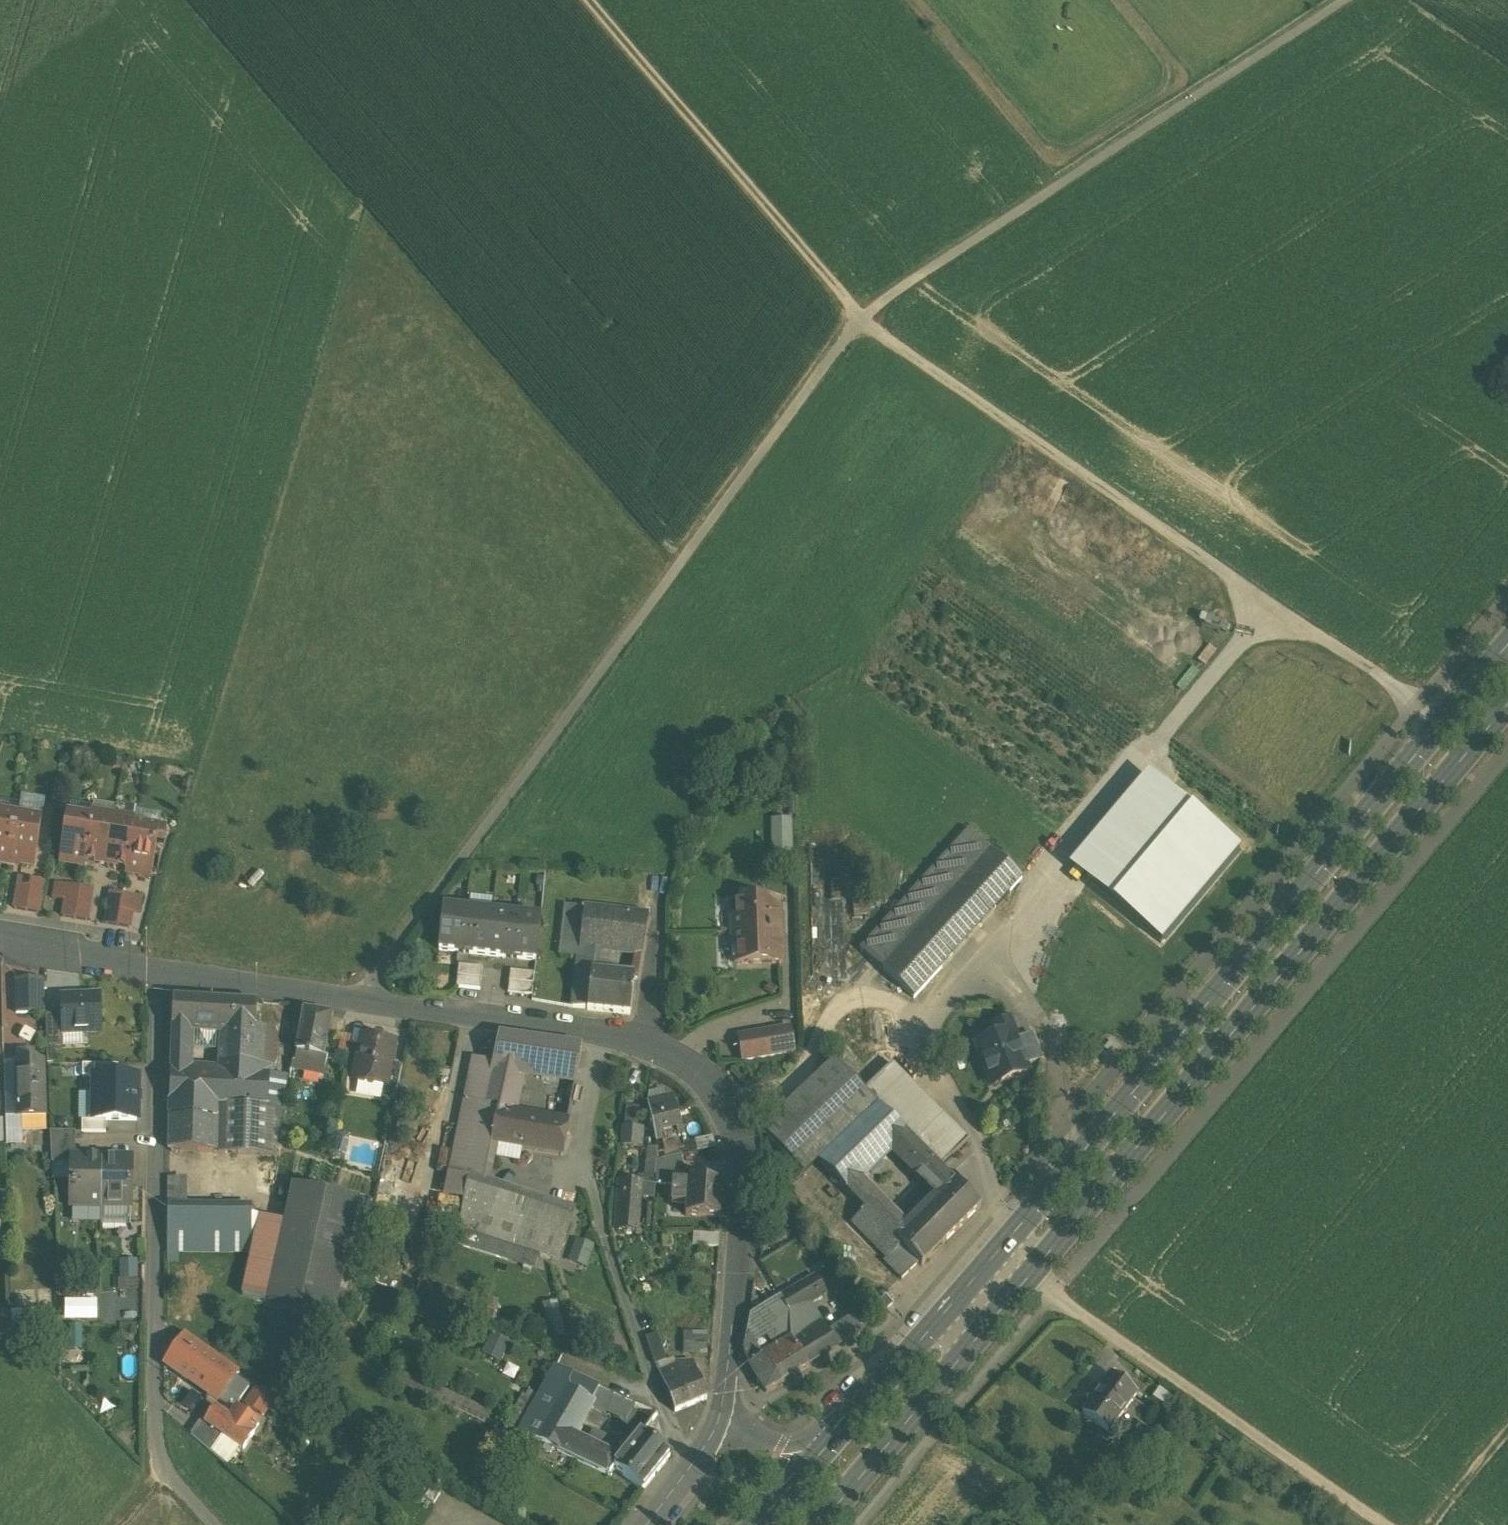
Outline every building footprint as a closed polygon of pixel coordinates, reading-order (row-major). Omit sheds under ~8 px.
[(1086,881),(1164,788),(1148,774),(1070,867),(1086,881)] [(1086,881),(1161,944),(1239,851),(1164,788),(1086,881)] [(0,808),(0,857),(9,858),(17,811),(0,808)] [(42,815),(17,811),(9,858),(35,862),(42,815)] [(92,816),(68,811),(60,858),(84,862),(85,858),(92,816)] [(114,814),(93,811),(92,816),(85,858),(106,862),(114,814)] [(136,818),(114,814),(106,862),(128,865),(135,823),(136,818)] [(774,852),(793,852),(794,818),(774,818),(774,852)] [(160,827),(135,823),(128,865),(127,869),(153,873),(160,827)] [(1021,878),(968,830),(928,875),(951,897),(981,923),(1021,878)] [(928,875),(860,950),(883,971),(912,940),(951,897),(928,875)] [(39,912),(44,882),(20,878),(16,909),(39,912)] [(66,900),(68,886),(57,884),(54,898),(66,900)] [(63,917),(75,919),(81,888),(68,886),(66,900),(63,917)] [(81,888),(75,919),(87,921),(92,890),(81,888)] [(141,896),(123,893),(122,901),(118,925),(130,927),(133,911),(138,912),(141,896)] [(951,897),(912,940),(941,967),(981,923),(951,897)] [(122,901),(110,899),(106,923),(118,925),(122,901)] [(779,901),(735,902),(736,915),(732,919),(732,932),(780,931),(779,901)] [(584,908),(566,905),(563,932),(581,934),(584,908)] [(468,909),(444,906),(439,950),(463,953),(468,909)] [(600,909),(584,908),(581,934),(574,994),(589,995),(592,971),(593,972),(596,948),(600,909)] [(492,912),(468,909),(463,953),(487,955),(492,912)] [(649,915),(600,909),(596,948),(642,953),(649,915)] [(516,914),(492,912),(487,955),(511,958),(516,914)] [(540,917),(516,914),(511,958),(535,961),(540,917)] [(780,931),(732,932),(733,945),(737,949),(737,962),(781,961),(780,931)] [(912,940),(883,971),(913,998),(941,967),(912,940)] [(482,967),(459,964),(457,975),(481,978),(482,967)] [(534,973),(510,970),(509,981),(533,984),(534,973)] [(593,972),(592,971),(589,995),(587,1008),(587,1009),(630,1014),(634,976),(593,972)] [(481,978),(457,975),(456,986),(480,989),(481,978)] [(43,979),(15,980),(16,1013),(44,1012),(43,979)] [(533,984),(509,981),(508,992),(532,995),(533,984)] [(589,995),(574,994),(572,1007),(587,1008),(589,995)] [(100,998),(60,999),(61,1014),(62,1030),(87,1029),(87,1031),(101,1031),(100,998)] [(255,1002),(174,999),(173,1025),(189,1026),(226,1028),(235,1028),(236,1011),(255,1013),(255,1002)] [(255,1013),(236,1011),(235,1028),(226,1028),(226,1062),(226,1064),(252,1066),(254,1030),(255,1013)] [(331,1015),(306,1011),(297,1051),(323,1056),(331,1015)] [(62,1030),(61,1014),(46,1014),(47,1047),(62,1047),(62,1030)] [(1010,1020),(993,1026),(998,1037),(977,1046),(993,1085),(1026,1071),(1024,1066),(1014,1041),(1011,1033),(1015,1032),(1010,1020)] [(189,1026),(173,1025),(172,1048),(188,1048),(189,1026)] [(790,1028),(739,1036),(743,1062),(794,1054),(790,1028)] [(276,1032),(254,1030),(252,1066),(270,1067),(274,1067),(276,1032)] [(516,1036),(499,1033),(493,1061),(510,1063),(516,1036)] [(351,1035),(341,1034),(338,1054),(348,1056),(351,1035)] [(1031,1034),(1014,1041),(1024,1066),(1041,1059),(1031,1034)] [(582,1045),(516,1036),(510,1063),(508,1075),(525,1077),(575,1085),(582,1045)] [(393,1045),(364,1039),(355,1081),(383,1087),(385,1087),(389,1065),(393,1045)] [(188,1048),(172,1048),(171,1071),(187,1071),(188,1048)] [(323,1056),(297,1051),(295,1062),(292,1062),(289,1079),(308,1084),(312,1072),(323,1074),(328,1057),(323,1056)] [(474,1057),(448,1173),(469,1177),(477,1140),(484,1103),(493,1061),(474,1057)] [(834,1059),(762,1129),(804,1172),(817,1159),(815,1157),(819,1135),(865,1091),(834,1059)] [(44,1061),(16,1062),(18,1117),(45,1116),(44,1061)] [(510,1063),(493,1061),(484,1103),(501,1106),(508,1075),(510,1063)] [(226,1064),(226,1062),(217,1062),(216,1071),(226,1071),(226,1064)] [(968,1136),(894,1062),(866,1090),(906,1131),(939,1165),(968,1136)] [(252,1066),(226,1064),(226,1071),(216,1071),(187,1071),(171,1071),(170,1102),(217,1104),(266,1106),(269,1074),(270,1067),(252,1066)] [(94,1077),(119,1077),(119,1065),(83,1065),(83,1077),(94,1077)] [(402,1067),(389,1065),(385,1087),(383,1087),(381,1099),(394,1101),(402,1067)] [(286,1076),(269,1074),(266,1106),(282,1107),(280,1104),(286,1076)] [(525,1077),(508,1075),(501,1106),(501,1111),(518,1113),(525,1077)] [(106,1121),(137,1121),(136,1077),(119,1077),(94,1077),(95,1122),(106,1121)] [(865,1091),(819,1135),(815,1157),(817,1159),(846,1188),(847,1188),(848,1188),(858,1179),(890,1146),(906,1131),(866,1090),(865,1091)] [(673,1097),(648,1103),(655,1134),(661,1132),(680,1128),(673,1097)] [(217,1104),(170,1102),(168,1150),(216,1152),(217,1104)] [(501,1106),(484,1103),(477,1140),(491,1142),(498,1110),(501,1111),(501,1106)] [(266,1106),(217,1104),(216,1152),(275,1156),(275,1155),(282,1107),(266,1106)] [(625,1104),(624,1144),(644,1145),(645,1105),(625,1104)] [(501,1111),(498,1110),(491,1142),(497,1143),(523,1147),(529,1115),(518,1113),(501,1111)] [(568,1122),(529,1115),(523,1147),(563,1154),(568,1122)] [(106,1132),(106,1121),(95,1122),(82,1122),(82,1132),(106,1132)] [(684,1141),(680,1128),(661,1132),(664,1146),(684,1141)] [(939,1165),(906,1131),(890,1146),(927,1183),(942,1168),(939,1165)] [(76,1132),(50,1132),(52,1164),(72,1164),(72,1157),(75,1157),(76,1132)] [(491,1142),(477,1140),(469,1177),(489,1182),(497,1143),(491,1142)] [(689,1154),(657,1160),(656,1185),(673,1186),(673,1181),(681,1181),(683,1167),(688,1167),(689,1154)] [(88,1156),(88,1158),(75,1157),(72,1157),(72,1164),(71,1205),(101,1206),(102,1156),(88,1156)] [(115,1156),(102,1156),(101,1206),(130,1206),(131,1206),(131,1190),(131,1158),(115,1158),(115,1156)] [(980,1206),(942,1168),(927,1183),(935,1190),(928,1198),(933,1203),(918,1218),(942,1242),(980,1206)] [(168,1191),(189,1193),(191,1179),(169,1176),(168,1191)] [(576,1209),(489,1182),(469,1177),(459,1227),(559,1260),(576,1209)] [(907,1229),(858,1179),(848,1188),(866,1207),(902,1244),(918,1261),(921,1263),(931,1253),(907,1229)] [(640,1183),(621,1181),(616,1229),(636,1230),(640,1183)] [(681,1181),(673,1181),(673,1186),(671,1202),(687,1204),(686,1215),(721,1218),(724,1185),(681,1181)] [(372,1200),(293,1183),(285,1222),(276,1262),(355,1280),(372,1200)] [(143,1190),(131,1190),(131,1206),(130,1206),(129,1226),(142,1226),(143,1190)] [(232,1205),(168,1204),(167,1251),(231,1252),(232,1205)] [(250,1205),(232,1205),(231,1252),(249,1252),(250,1205)] [(902,1244),(866,1207),(853,1221),(887,1257),(902,1244)] [(260,1217),(242,1296),(267,1301),(268,1301),(276,1262),(285,1222),(260,1217)] [(942,1242),(918,1218),(907,1229),(931,1253),(942,1242)] [(719,1234),(694,1233),(693,1245),(719,1246),(719,1234)] [(569,1262),(587,1267),(595,1244),(576,1238),(569,1262)] [(887,1257),(884,1261),(901,1279),(918,1261),(902,1244),(887,1257)] [(123,1279),(140,1279),(139,1259),(122,1260),(123,1279)] [(355,1280),(276,1262),(268,1301),(267,1301),(267,1302),(337,1316),(355,1280)] [(817,1276),(780,1297),(790,1314),(809,1304),(827,1292),(817,1276)] [(9,1308),(33,1308),(33,1290),(17,1290),(17,1277),(9,1277),(9,1308)] [(780,1297),(768,1304),(779,1322),(790,1314),(780,1297)] [(768,1304),(750,1315),(744,1351),(758,1341),(779,1322),(768,1304)] [(809,1304),(790,1314),(791,1340),(821,1323),(809,1304)] [(0,1311),(0,1333),(40,1332),(39,1309),(0,1311)] [(860,1314),(838,1327),(847,1339),(868,1325),(860,1314)] [(821,1323),(791,1340),(809,1367),(837,1346),(828,1333),(821,1323)] [(847,1339),(838,1327),(828,1333),(837,1346),(847,1339)] [(686,1333),(685,1354),(709,1355),(709,1334),(686,1333)] [(657,1335),(646,1339),(656,1365),(666,1361),(657,1335)] [(493,1336),(484,1353),(499,1360),(507,1343),(493,1336)] [(238,1390),(230,1384),(234,1377),(236,1374),(184,1338),(167,1364),(178,1372),(179,1372),(228,1405),(234,1396),(238,1390)] [(763,1357),(750,1365),(766,1392),(809,1367),(791,1340),(763,1357)] [(744,1351),(750,1365),(763,1357),(758,1341),(744,1351)] [(707,1399),(691,1360),(689,1361),(676,1361),(677,1365),(691,1405),(707,1399)] [(555,1371),(544,1365),(530,1390),(541,1396),(555,1371)] [(677,1365),(659,1371),(675,1412),(691,1405),(677,1365)] [(603,1391),(556,1369),(538,1401),(521,1432),(538,1440),(549,1417),(564,1424),(569,1416),(581,1423),(591,1405),(596,1407),(603,1391)] [(489,1412),(403,1370),(398,1380),(485,1422),(489,1412)] [(1111,1375),(1082,1414),(1108,1433),(1133,1399),(1137,1394),(1111,1375)] [(248,1387),(234,1377),(230,1384),(238,1390),(238,1388),(244,1392),(248,1387)] [(244,1392),(238,1388),(238,1390),(234,1396),(239,1400),(244,1392)] [(267,1397),(255,1389),(246,1404),(257,1412),(267,1397)] [(541,1396),(530,1390),(528,1395),(538,1401),(541,1396)] [(615,1397),(603,1391),(596,1407),(607,1412),(615,1397)] [(528,1395),(525,1394),(507,1424),(521,1432),(538,1401),(528,1395)] [(1133,1399),(1108,1433),(1119,1441),(1144,1407),(1133,1399)] [(225,1414),(215,1408),(205,1422),(204,1424),(222,1436),(243,1450),(254,1434),(253,1433),(259,1423),(236,1408),(233,1412),(228,1409),(225,1414)] [(564,1424),(549,1417),(538,1440),(546,1445),(544,1450),(550,1453),(553,1448),(563,1453),(572,1436),(574,1437),(581,1423),(569,1416),(564,1424)] [(222,1436),(204,1424),(205,1422),(201,1419),(191,1434),(211,1451),(222,1436)] [(618,1443),(592,1432),(587,1443),(619,1458),(631,1444),(622,1438),(618,1443)] [(670,1456),(640,1433),(631,1444),(619,1458),(612,1467),(615,1469),(642,1491),(670,1456)] [(574,1437),(572,1436),(563,1453),(610,1476),(615,1469),(612,1467),(619,1458),(587,1443),(574,1437)] [(440,1493),(417,1479),(411,1489),(434,1503),(440,1493)]
